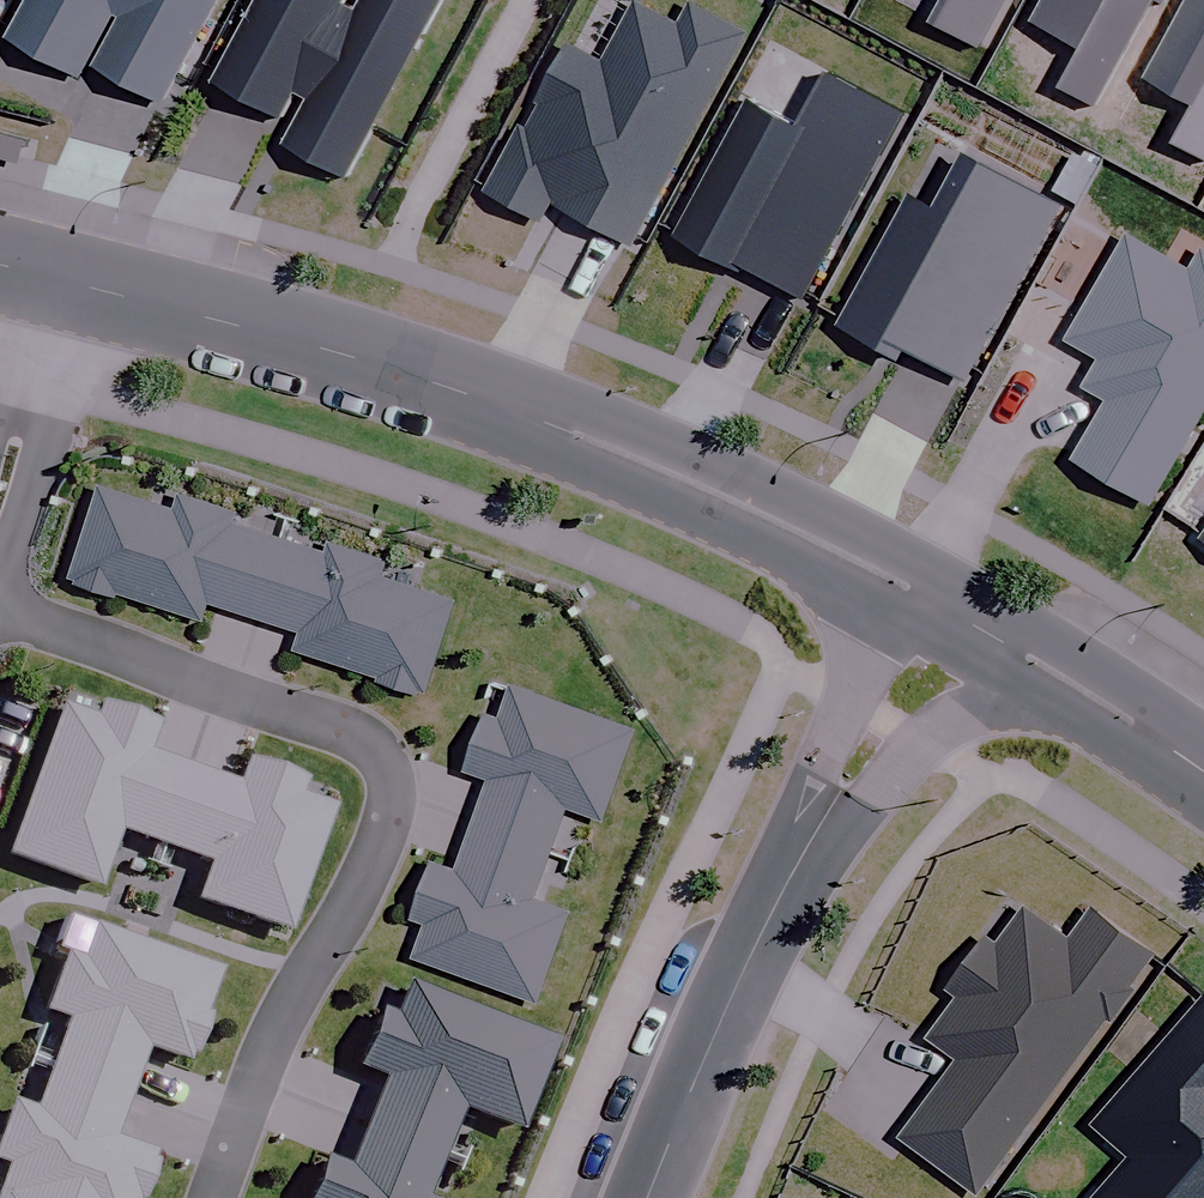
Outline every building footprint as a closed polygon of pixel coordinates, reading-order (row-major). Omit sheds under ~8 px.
[(2,41),(74,80),(81,67),(157,108),(215,0),(24,0),(2,41)] [(210,86),(276,121),(289,95),(306,104),(281,150),(340,182),(439,0),(360,0),(351,17),(337,10),(342,0),(256,0),(210,86)] [(928,25),(973,50),(1001,0),(942,0),(928,25)] [(545,203),(627,247),(742,36),(690,7),(677,31),(631,6),(598,66),(565,48),(482,201),(532,228),(545,203)] [(737,270),(798,303),(898,119),(821,77),(790,132),(744,107),(669,245),(732,279),(737,270)] [(1123,239),(1062,345),(1098,365),(1082,392),(1102,403),(1064,468),(1144,513),(1203,408),(1203,257),(1198,253),(1185,275),(1123,239)] [(111,477),(80,575),(186,608),(195,581),(308,616),(300,644),(417,680),(448,582),(412,570),(417,555),(304,519),(299,535),(111,477)] [(646,723),(522,678),(510,711),(496,706),(475,762),(500,771),(467,860),(448,853),(424,918),(432,921),(422,951),(547,996),(581,902),(544,889),(576,802),(613,815),(646,723)] [(95,717),(61,704),(9,848),(103,882),(124,823),(211,855),(197,894),(289,927),(333,805),(298,792),(304,777),(248,756),(239,781),(149,749),(159,720),(101,699),(95,717)] [(899,1141),(973,1197),(1105,1022),(1110,1025),(1133,994),(1128,991),(1152,959),(1091,913),(1066,945),(1023,913),(996,950),(985,941),(945,994),(956,1002),(925,1044),(955,1066),(899,1141)] [(224,966),(80,915),(45,1013),(62,1019),(32,1103),(14,1097),(0,1137),(0,1197),(140,1197),(158,1147),(117,1133),(149,1044),(191,1059),(224,966)] [(407,981),(396,1011),(383,1006),(362,1062),(392,1073),(357,1167),(324,1155),(309,1197),(461,1197),(431,1187),(461,1105),(521,1126),(554,1034),(407,981)] [(1201,1005),(1092,1129),(1128,1160),(1095,1197),(1203,1197),(1203,1007),(1201,1005)]
